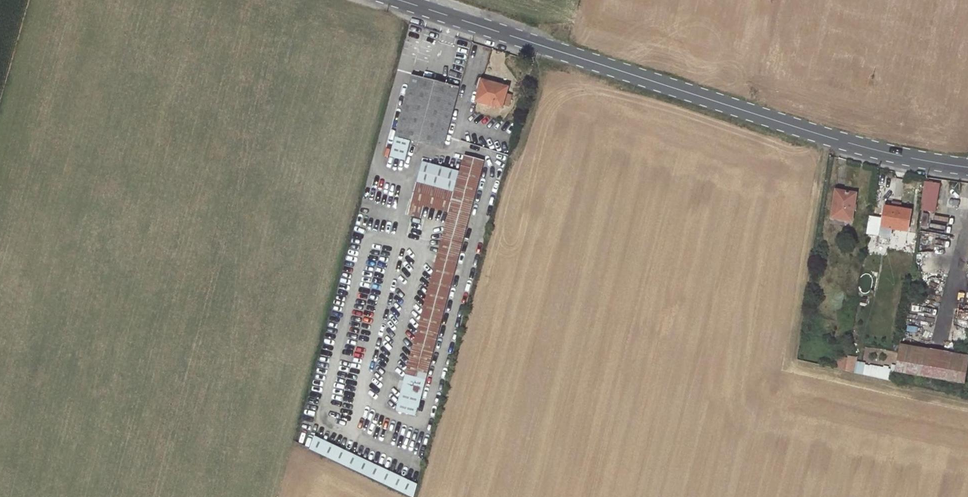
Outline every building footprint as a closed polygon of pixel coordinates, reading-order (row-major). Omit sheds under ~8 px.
[(459,87),(414,75),(396,136),(411,140),(443,149),(450,124),(454,108),(459,87)] [(508,88),(482,81),(476,102),(502,109),(503,105),(506,93),(508,88)] [(512,95),(506,93),(503,105),(509,107),(512,95)] [(411,140),(396,136),(391,156),(406,160),(411,140)] [(416,185),(411,204),(423,208),(448,215),(404,376),(425,381),(484,163),(463,158),(453,195),(416,185)] [(942,177),(928,175),(924,204),(936,206),(942,177)] [(860,201),(834,197),(831,216),(858,220),(860,201)] [(420,222),(423,208),(411,204),(407,219),(420,222)] [(883,219),(870,216),(867,233),(878,236),(878,234),(890,236),(891,228),(908,231),(911,211),(885,206),(883,219)] [(900,353),(897,372),(966,383),(967,368),(967,363),(900,353)] [(859,357),(847,355),(844,371),(856,373),(859,357)] [(895,382),(897,372),(870,367),(868,376),(895,382)] [(415,418),(425,381),(404,376),(394,412),(415,418)] [(310,449),(412,496),(415,496),(419,484),(314,436),(310,449)]
